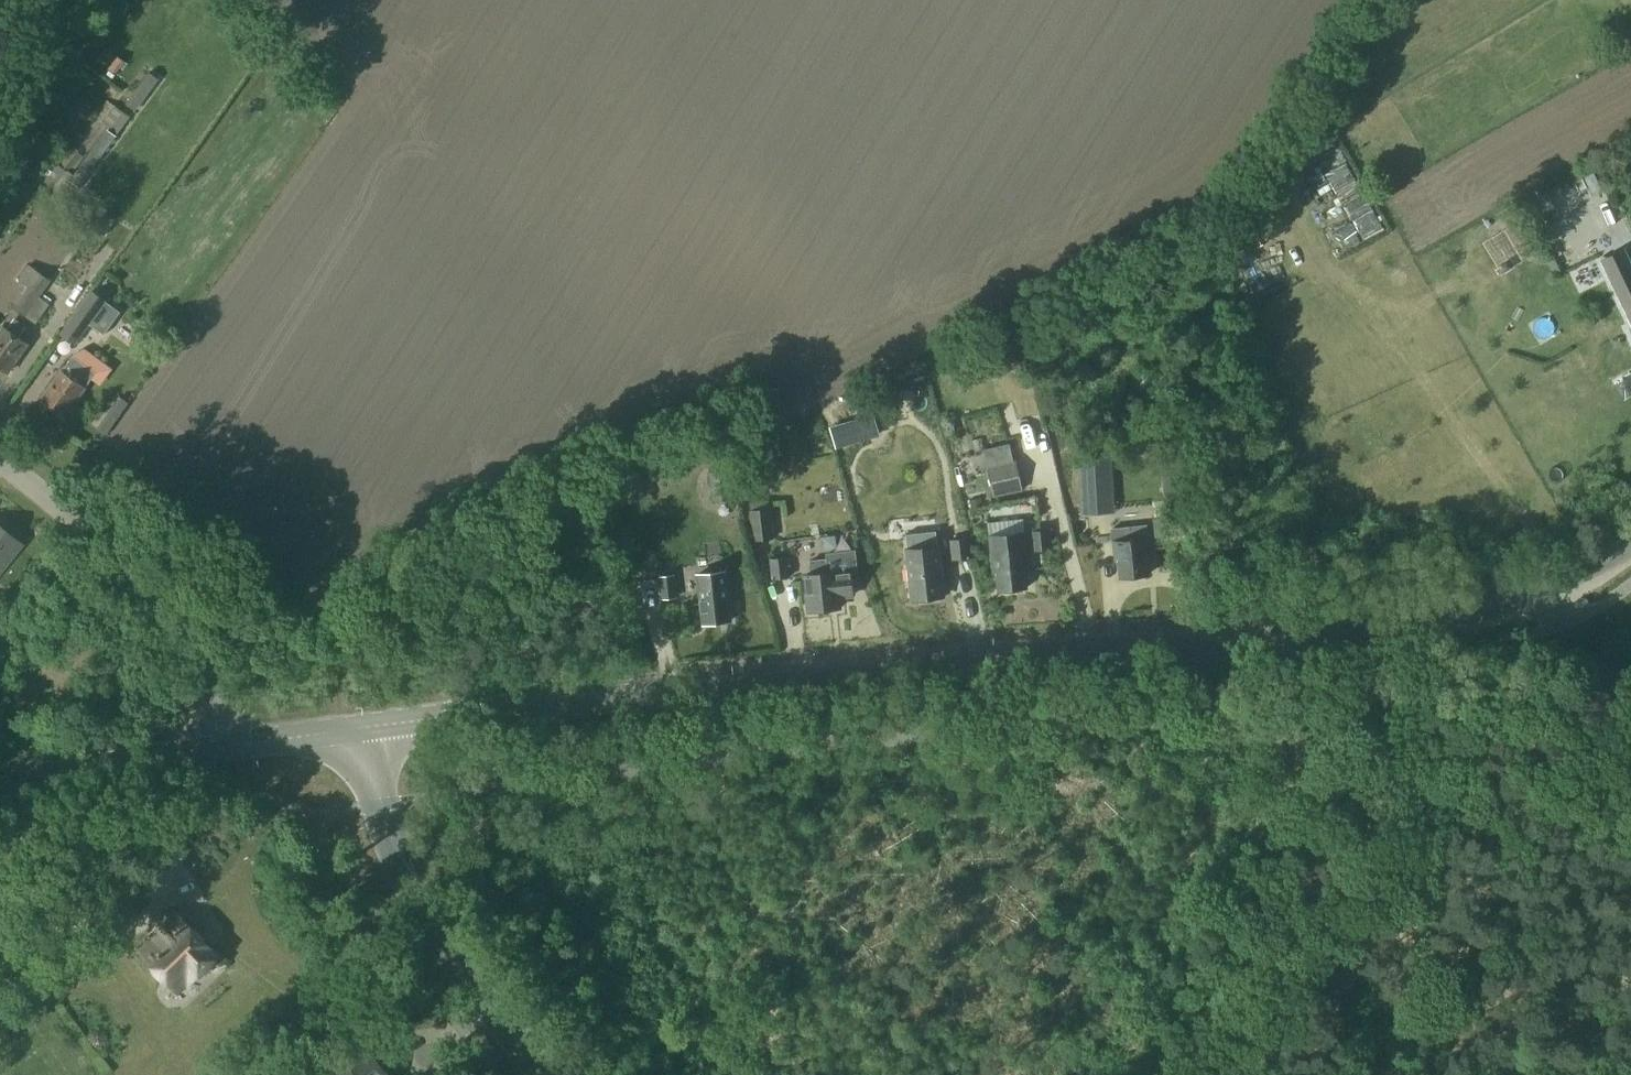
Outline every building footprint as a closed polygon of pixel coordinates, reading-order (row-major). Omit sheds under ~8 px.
[(127,98),(124,102),(134,109),(137,106),(158,77),(149,69),(127,98)] [(104,124),(119,134),(128,121),(114,111),(104,124)] [(72,180),(81,187),(116,139),(107,133),(72,180)] [(94,230),(105,237),(114,223),(103,216),(94,230)] [(1600,260),(1624,310),(1630,306),(1630,268),(1622,250),(1600,260)] [(12,308),(25,318),(50,280),(28,265),(17,280),(28,288),(12,308)] [(92,290),(61,334),(74,344),(88,324),(103,335),(121,311),(106,300),(92,290)] [(6,317),(0,313),(0,354),(5,347),(16,355),(37,327),(25,318),(12,308),(6,317)] [(71,356),(41,398),(65,415),(95,373),(71,356)] [(1005,393),(992,397),(1002,433),(1015,429),(1005,393)] [(829,433),(833,448),(877,436),(873,421),(829,433)] [(944,437),(955,434),(953,424),(942,427),(944,437)] [(983,450),(987,467),(1013,462),(1009,444),(983,450)] [(768,449),(757,451),(759,461),(770,459),(768,449)] [(1083,516),(1098,515),(1097,499),(1112,498),(1110,457),(1079,459),(1083,516)] [(987,467),(994,497),(1021,491),(1015,461),(1013,462),(987,467)] [(708,472),(711,501),(731,498),(728,469),(708,472)] [(751,513),(754,541),(773,538),(770,511),(751,513)] [(1152,519),(1154,539),(1170,537),(1167,517),(1152,519)] [(24,544),(0,525),(0,573),(24,544)] [(1128,528),(1111,530),(1112,543),(1114,561),(1118,560),(1120,578),(1148,575),(1146,557),(1149,557),(1147,539),(1146,526),(1142,527),(1128,528)] [(1032,532),(1034,552),(1050,549),(1047,530),(1032,532)] [(936,531),(905,534),(909,565),(906,566),(908,585),(911,585),(912,601),(943,597),(941,581),(943,581),(941,561),(939,562),(936,531)] [(989,539),(991,556),(990,556),(992,574),(999,573),(1001,590),(1026,587),(1024,570),(1028,570),(1023,534),(989,539)] [(967,538),(965,539),(950,540),(952,561),(969,559),(967,538)] [(769,559),(771,579),(789,579),(787,557),(769,559)] [(647,589),(648,561),(627,560),(625,588),(647,589)] [(804,577),(808,612),(839,608),(838,600),(858,597),(855,572),(835,574),(827,574),(826,561),(809,562),(811,576),(804,577)] [(725,572),(696,575),(701,624),(730,621),(726,586),(725,572)] [(658,577),(660,600),(677,598),(674,575),(658,577)] [(172,909),(165,916),(168,919),(153,934),(155,936),(140,952),(151,963),(150,964),(150,970),(160,981),(166,981),(167,980),(170,983),(187,967),(195,975),(216,954),(172,909)] [(320,1074),(385,1074),(364,1045),(328,1069),(330,1071),(327,1073),(326,1071),(320,1074)]
